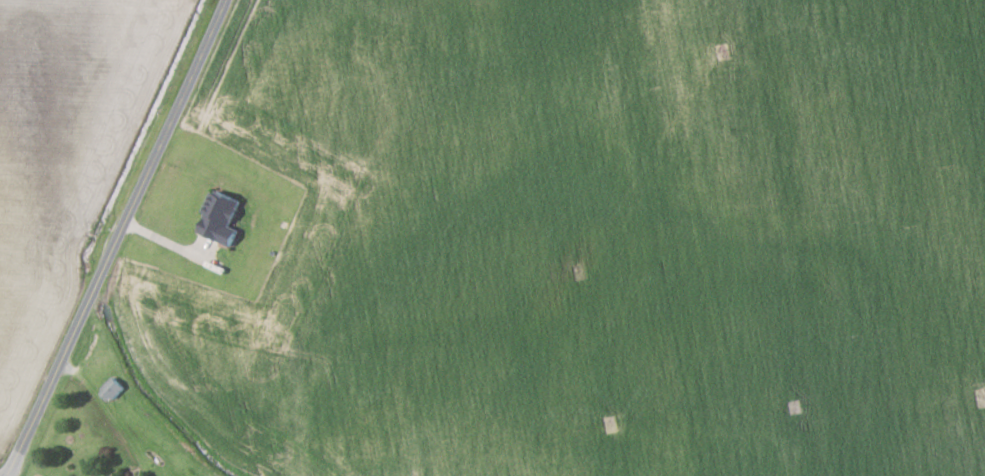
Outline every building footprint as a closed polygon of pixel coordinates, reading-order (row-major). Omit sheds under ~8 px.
[(242,201),(215,189),(197,231),(232,245),(238,229),(231,226),(242,201)] [(108,402),(124,388),(114,377),(98,391),(108,402)]
